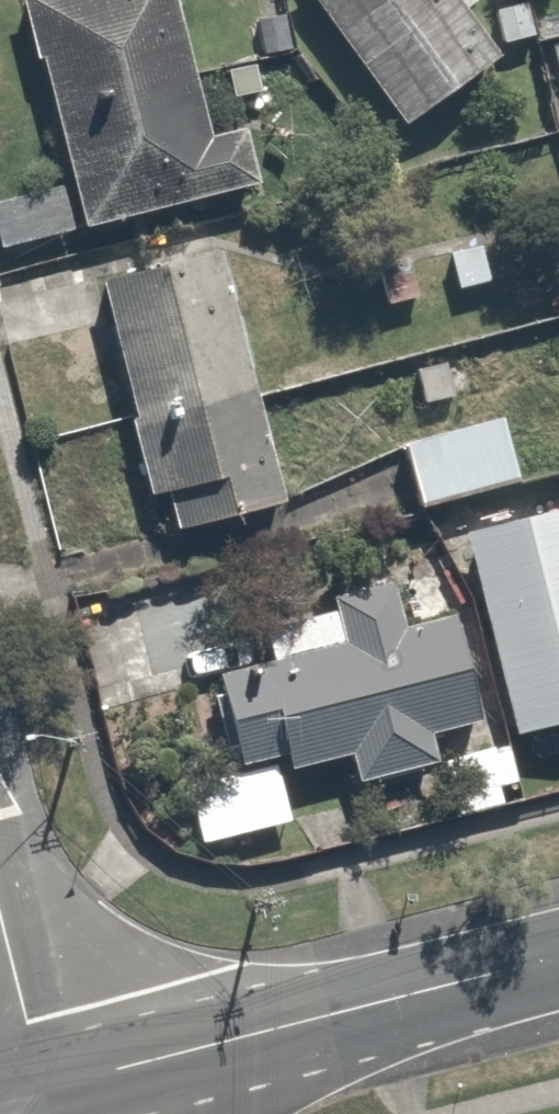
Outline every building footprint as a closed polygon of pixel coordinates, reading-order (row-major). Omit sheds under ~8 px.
[(23,1),(73,185),(0,206),(0,239),(4,254),(278,178),(262,121),(211,135),(174,0),(27,0),(23,1)] [(406,125),(504,54),(465,0),(315,0),(406,125)] [(489,235),(444,245),(456,302),(502,293),(489,235)] [(214,248),(94,285),(169,529),(289,492),(214,248)] [(371,268),(382,310),(435,296),(425,255),(371,268)] [(404,359),(419,409),(488,389),(472,339),(404,359)] [(394,440),(415,513),(519,483),(498,410),(394,440)] [(470,533),(519,734),(558,724),(558,512),(470,533)] [(261,621),(274,662),(220,678),(244,761),(282,749),(290,777),(499,715),(467,605),(450,610),(438,569),(261,621)]
